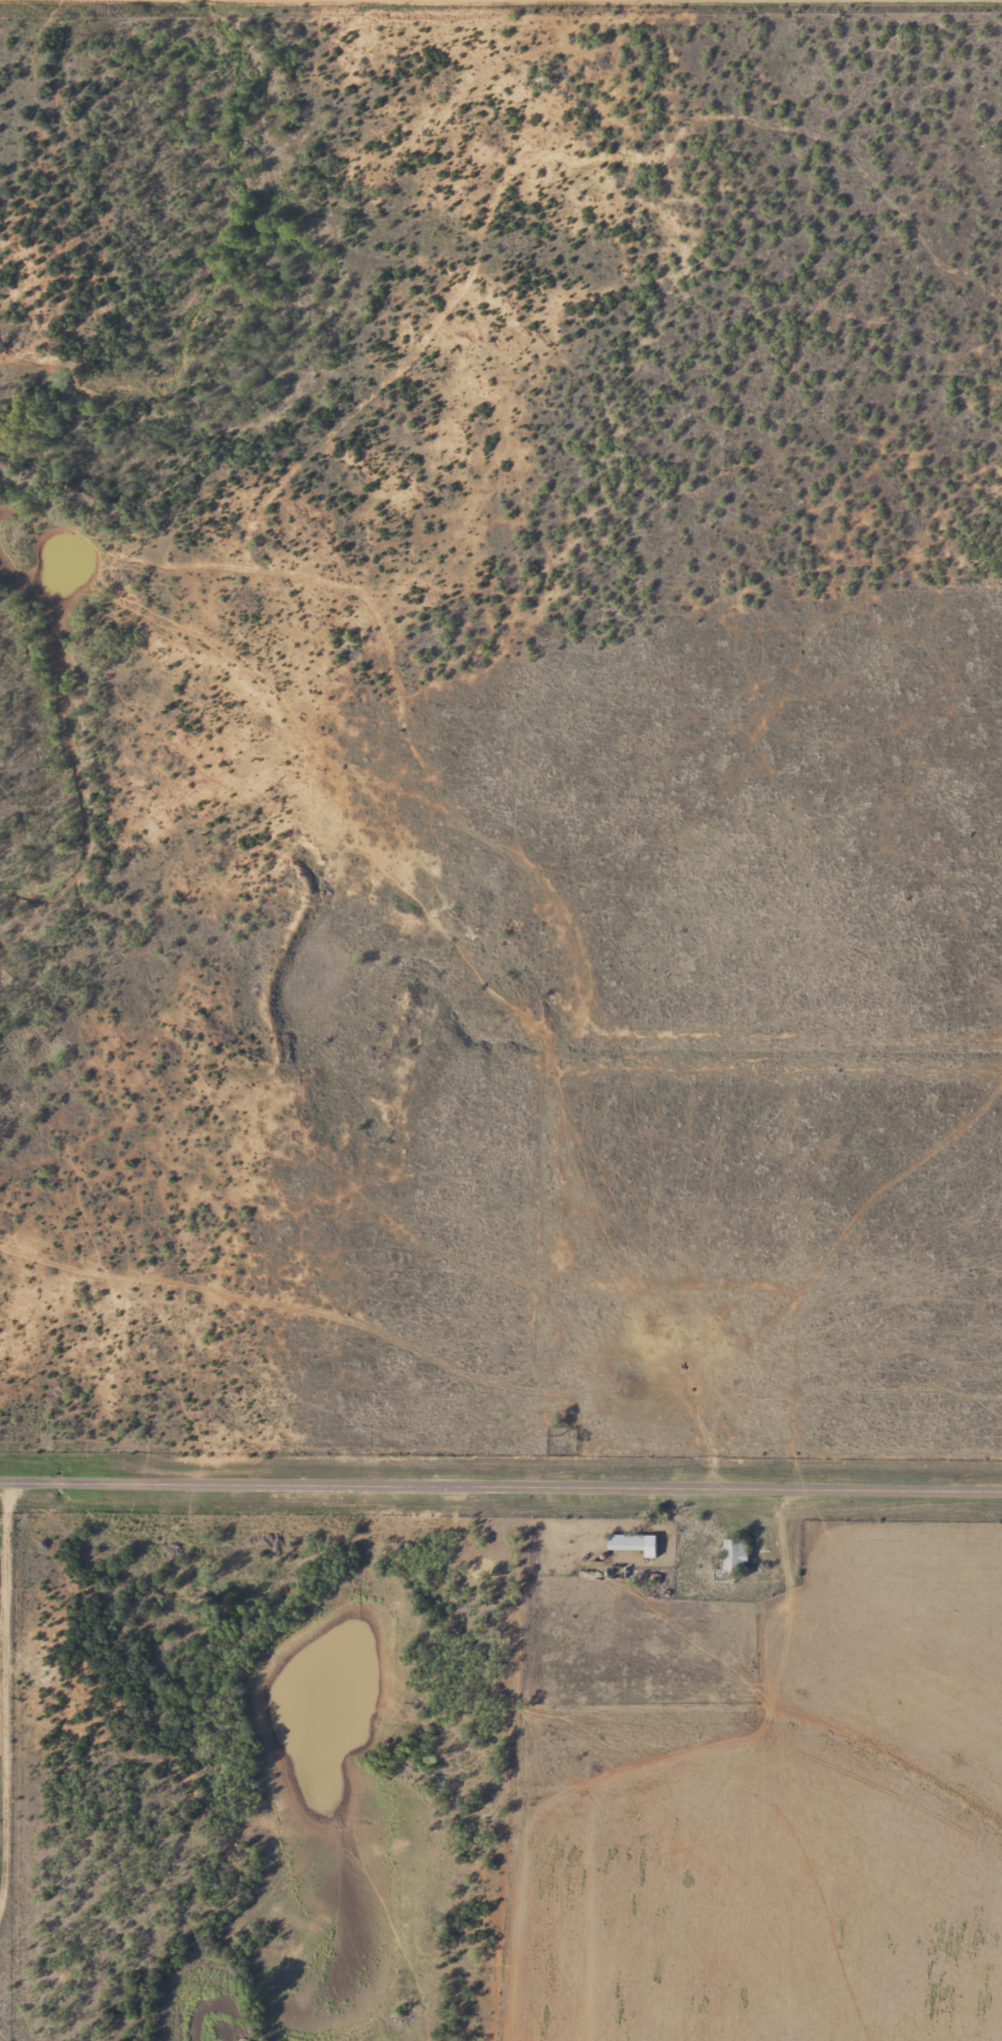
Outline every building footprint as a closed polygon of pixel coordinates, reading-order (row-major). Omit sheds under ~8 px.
[(650,1536),(639,1536),(639,1559),(650,1559),(650,1536)] [(715,1583),(730,1583),(730,1570),(743,1570),(743,1540),(715,1539),(715,1583)]
